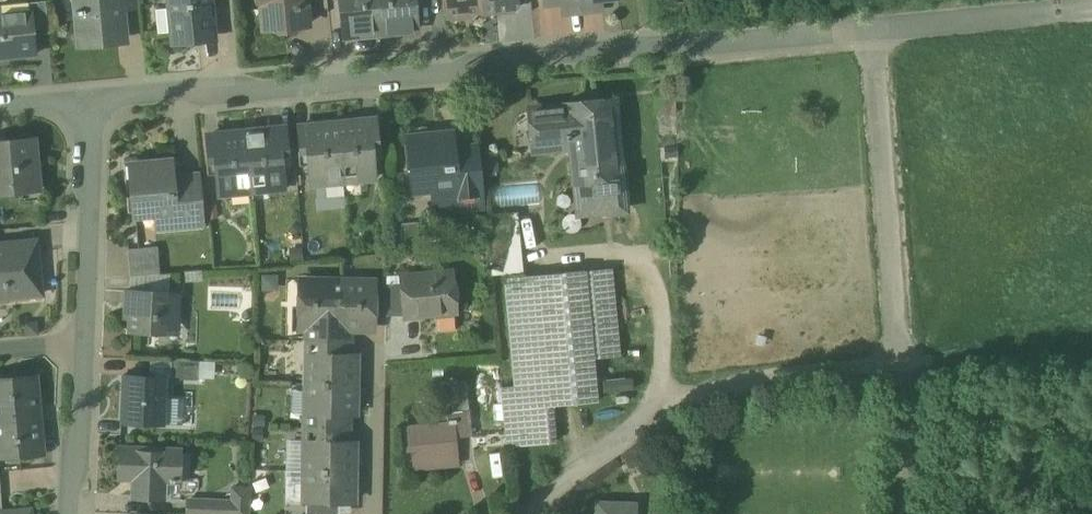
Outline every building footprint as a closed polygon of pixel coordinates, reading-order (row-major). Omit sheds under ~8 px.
[(28,0),(28,1),(29,10),(31,9),(33,33),(49,31),(46,0),(31,0),(28,0)] [(80,9),(74,9),(74,14),(78,14),(81,40),(123,36),(121,6),(120,0),(79,0),(80,9)] [(172,38),(215,34),(211,0),(168,0),(172,38)] [(258,2),(264,6),(264,10),(272,10),(273,28),(280,33),(293,32),(299,25),(307,25),(305,7),(301,7),(300,0),(258,0),(258,2)] [(345,35),(381,32),(378,0),(342,0),(345,35)] [(381,32),(418,29),(415,0),(378,0),(381,32)] [(444,14),(452,21),(472,19),(476,15),(482,14),(481,10),(480,0),(442,0),(444,14)] [(481,10),(494,9),(494,13),(519,11),(518,0),(480,0),(481,10)] [(545,3),(569,1),(570,14),(583,12),(582,0),(545,0),(545,3)] [(583,12),(596,11),(595,0),(582,0),(583,12)] [(0,4),(1,12),(0,12),(0,54),(35,51),(33,33),(31,9),(29,10),(28,1),(0,4)] [(563,106),(531,109),(534,150),(566,147),(566,140),(571,140),(571,138),(590,136),(592,158),(573,159),(579,214),(601,212),(601,211),(603,213),(611,213),(613,210),(625,209),(614,101),(584,104),(585,108),(563,110),(563,106)] [(378,119),(337,123),(343,179),(376,176),(373,145),(380,144),(378,119)] [(337,123),(299,127),(302,152),(308,151),(311,182),(343,179),(337,123)] [(285,128),(246,132),(251,188),(285,185),(282,153),(288,153),(285,128)] [(246,132),(208,136),(210,160),(216,160),(219,191),(251,188),(246,132)] [(478,156),(453,158),(451,135),(415,138),(417,153),(412,154),(415,190),(453,186),(455,199),(482,197),(478,156)] [(0,140),(0,193),(39,190),(35,137),(0,140)] [(495,153),(484,154),(485,171),(497,170),(495,153)] [(171,161),(125,165),(126,182),(132,181),(135,215),(154,214),(155,233),(195,229),(194,223),(204,222),(201,182),(173,185),(171,161)] [(542,203),(539,183),(492,188),(494,208),(542,203)] [(206,214),(221,215),(222,197),(207,197),(206,214)] [(516,213),(486,216),(491,274),(522,271),(516,213)] [(8,288),(9,298),(43,294),(38,240),(0,243),(0,288),(8,288)] [(157,246),(127,249),(130,276),(159,274),(157,246)] [(611,268),(585,270),(593,358),(620,355),(611,268)] [(585,270),(502,278),(512,387),(502,387),(507,445),(555,440),(551,406),(597,401),(593,358),(585,270)] [(452,271),(401,276),(402,281),(405,315),(406,315),(406,316),(455,311),(452,271)] [(344,280),(314,280),(313,304),(302,304),(302,324),(308,324),(336,324),(343,324),(344,280)] [(374,282),(344,280),(343,324),(373,325),(373,315),(374,282)] [(402,281),(387,282),(386,315),(405,315),(402,281)] [(387,282),(374,282),(373,315),(386,315),(387,282)] [(154,292),(126,291),(126,305),(132,305),(154,305),(154,293),(154,292)] [(178,294),(154,293),(154,305),(132,305),(131,333),(166,333),(166,320),(177,320),(178,294)] [(336,324),(308,324),(308,340),(336,340),(336,324)] [(336,340),(308,340),(308,353),(342,353),(342,340),(336,340)] [(342,353),(308,353),(307,383),(354,384),(355,354),(342,353)] [(200,361),(172,359),(171,377),(199,378),(200,361)] [(0,379),(0,418),(38,414),(34,375),(0,379)] [(167,377),(124,375),(122,421),(165,423),(167,377)] [(487,379),(465,381),(468,409),(470,434),(471,435),(491,433),(493,446),(494,446),(491,420),(487,379)] [(354,384),(307,383),(306,414),(341,414),(354,415),(354,384)] [(468,409),(429,412),(430,424),(453,422),(454,436),(470,434),(468,409)] [(428,410),(418,411),(420,425),(430,424),(429,412),(428,410)] [(0,418),(0,457),(42,453),(38,414),(0,418)] [(341,414),(306,414),(306,427),(341,428),(341,414)] [(504,418),(491,420),(494,446),(507,445),(504,418)] [(420,425),(410,426),(415,469),(457,464),(454,436),(453,422),(430,424),(420,425)] [(341,428),(306,427),(306,440),(341,441),(341,428)] [(341,441),(306,440),(305,471),(353,471),(353,441),(341,441)] [(181,450),(120,448),(118,477),(135,478),(134,498),(163,499),(164,479),(170,479),(170,481),(174,481),(174,480),(180,480),(181,450)] [(353,471),(305,471),(305,501),(339,502),(352,502),(353,471)] [(188,499),(187,513),(247,513),(248,488),(232,488),(231,501),(188,499)] [(305,501),(305,513),(339,513),(339,502),(305,501)] [(596,501),(596,513),(635,513),(636,502),(596,501)]
